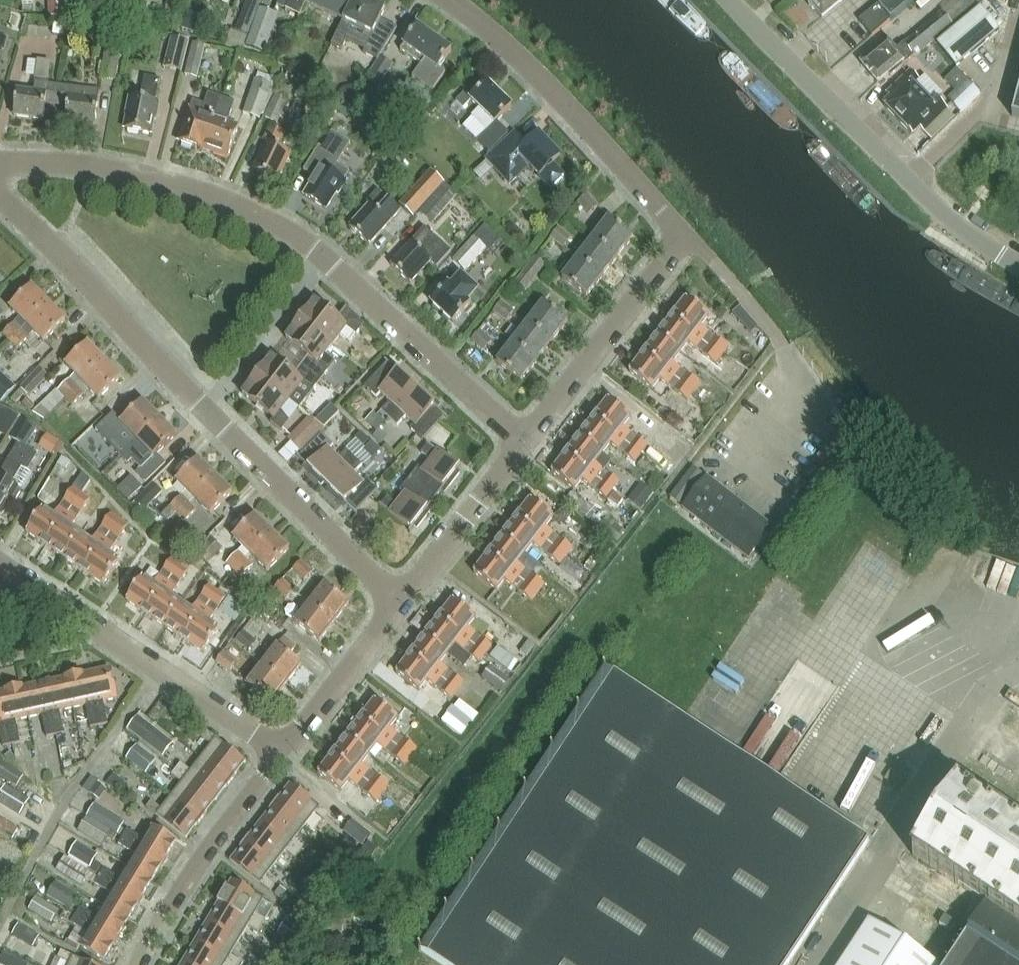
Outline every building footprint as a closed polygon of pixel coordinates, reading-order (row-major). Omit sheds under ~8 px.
[(166,6),(180,11),(184,0),(169,0),(166,6)] [(260,2),(255,0),(247,0),(236,30),(232,28),(225,46),(242,52),(260,2)] [(315,8),(319,0),(281,0),(278,6),(299,16),(305,3),(315,8)] [(356,0),(319,0),(315,8),(345,22),(356,0)] [(365,0),(356,0),(345,22),(374,36),(366,53),(378,59),(397,30),(381,22),(386,10),(365,0)] [(811,0),(810,4),(814,9),(818,9),(824,17),(844,0),(811,0)] [(878,6),(860,20),(873,36),(917,0),(873,0),(878,6)] [(137,2),(132,19),(144,22),(149,5),(137,2)] [(277,15),(259,9),(245,48),(263,54),(277,15)] [(981,9),(937,44),(955,67),(999,32),(981,9)] [(863,62),(881,83),(891,74),(893,76),(915,57),(934,42),(955,26),(941,12),(897,48),(890,39),(863,62)] [(202,19),(189,15),(184,30),(197,34),(202,19)] [(55,25),(54,37),(68,38),(69,27),(55,25)] [(107,26),(105,38),(125,40),(126,28),(107,26)] [(418,27),(401,51),(421,65),(413,77),(433,92),(446,74),(439,69),(452,51),(418,27)] [(331,46),(342,51),(349,34),(338,29),(331,46)] [(181,71),(189,39),(172,34),(163,67),(181,71)] [(123,55),(125,42),(105,40),(101,77),(116,79),(119,54),(123,55)] [(206,46),(192,43),(185,74),(198,77),(206,46)] [(393,65),(380,57),(367,78),(381,86),(393,65)] [(48,102),(58,103),(61,85),(49,83),(49,81),(47,80),(50,60),(37,58),(34,79),(37,79),(36,91),(19,88),(16,114),(45,118),(48,102)] [(955,93),(968,82),(957,70),(944,81),(955,93)] [(261,120),(278,79),(259,71),(252,91),(243,112),(261,120)] [(932,104),(923,95),(916,88),(922,82),(912,72),(889,94),(894,99),(887,106),(914,134),(921,126),(926,131),(948,110),(937,98),(932,104)] [(156,122),(160,104),(156,104),(161,81),(145,77),(140,100),(130,98),(127,116),(129,116),(126,131),(130,132),(129,134),(139,136),(140,133),(151,136),(154,122),(156,122)] [(982,94),(969,80),(968,82),(955,93),(949,99),(962,112),(982,94)] [(472,101),(479,109),(472,116),(487,131),(495,124),(496,122),(511,107),(487,83),(474,96),(467,89),(456,101),(464,109),(472,101)] [(97,125),(100,99),(101,91),(61,85),(58,103),(69,105),(67,121),(97,125)] [(365,85),(358,97),(369,103),(376,92),(365,85)] [(288,101),(274,94),(264,116),(278,122),(288,101)] [(177,142),(203,152),(222,100),(209,95),(205,106),(194,102),(191,111),(189,110),(177,142)] [(235,104),(222,100),(203,152),(204,152),(204,150),(229,160),(241,129),(228,124),(235,104)] [(487,131),(478,141),(490,152),(508,133),(496,122),(495,124),(487,131)] [(278,182),(292,154),(279,147),(286,133),(272,126),(264,141),(268,143),(254,170),(278,182)] [(316,179),(305,196),(328,210),(338,194),(340,195),(348,183),(346,182),(352,173),(339,165),(353,144),(334,132),(323,149),(321,147),(305,172),(316,179)] [(510,185),(530,166),(552,189),(565,177),(553,165),(560,158),(539,135),(526,147),(515,135),(502,147),(488,161),(492,165),(510,185)] [(488,161),(474,173),(478,178),(492,165),(488,161)] [(400,205),(415,219),(445,185),(430,171),(400,205)] [(457,195),(445,185),(421,212),(433,222),(457,195)] [(370,245),(391,222),(402,210),(379,190),(367,202),(371,205),(350,227),(370,245)] [(599,207),(588,195),(578,204),(590,216),(599,207)] [(601,230),(613,239),(621,227),(610,219),(601,230)] [(501,235),(488,223),(453,261),(466,273),(501,235)] [(573,239),(560,227),(551,238),(564,249),(573,239)] [(633,237),(621,227),(613,239),(625,248),(633,237)] [(412,283),(432,260),(439,266),(450,254),(422,228),(410,241),(413,243),(392,265),(412,283)] [(601,230),(592,242),(615,260),(625,248),(613,239),(601,230)] [(592,242),(582,254),(606,272),(615,260),(592,242)] [(582,254),(573,266),(597,284),(606,272),(582,254)] [(537,280),(547,267),(535,258),(526,271),(537,280)] [(587,297),(597,284),(573,266),(563,278),(587,297)] [(527,292),(537,280),(526,271),(516,283),(527,292)] [(469,301),(475,295),(458,280),(452,286),(450,284),(432,302),(454,323),(472,304),(469,301)] [(10,341),(50,303),(33,286),(11,307),(21,317),(3,334),(10,341)] [(672,317),(723,356),(728,349),(701,327),(709,316),(687,299),(672,317)] [(306,308),(298,318),(333,345),(346,328),(356,336),(365,325),(347,309),(346,308),(338,319),(315,302),(309,310),(306,308)] [(507,322),(515,312),(502,302),(494,312),(507,322)] [(545,302),(536,314),(560,332),(569,321),(545,302)] [(17,348),(34,331),(45,342),(67,320),(50,303),(10,341),(17,348)] [(733,313),(742,323),(749,317),(740,307),(733,313)] [(550,344),(560,332),(536,314),(527,326),(550,344)] [(723,356),(672,317),(658,335),(681,353),(688,344),(716,365),(723,356)] [(309,356),(301,366),(321,381),(329,387),(337,378),(329,371),(334,364),(324,356),(333,345),(298,318),(290,328),(293,331),(286,339),(309,356)] [(550,344),(527,326),(517,338),(541,356),(550,344)] [(483,351),(492,341),(481,331),(472,341),(483,351)] [(674,362),(681,353),(658,335),(644,353),(694,393),(701,384),(674,362)] [(502,345),(532,368),(541,356),(517,338),(513,343),(507,339),(502,345)] [(65,398),(106,360),(89,342),(67,363),(76,373),(58,390),(59,392),(65,398)] [(532,368),(502,345),(500,348),(505,353),(498,363),(522,381),(532,368)] [(661,379),(670,386),(689,400),(694,393),(644,353),(630,372),(653,389),(661,379)] [(263,364),(255,374),(289,401),(300,409),(321,381),(301,366),(294,375),(272,358),(265,366),(263,364)] [(72,405),(90,388),(100,399),(122,377),(106,360),(65,398),(72,405)] [(414,387),(416,384),(404,373),(402,376),(386,361),(385,362),(387,364),(365,387),(377,398),(381,393),(390,402),(381,411),(389,419),(417,389),(414,387)] [(49,377),(38,367),(19,388),(29,398),(49,377)] [(281,411),(289,401),(255,374),(247,384),(250,387),(243,395),(274,419),(271,423),(282,432),(290,422),(281,411)] [(1,404),(14,391),(0,376),(0,403),(1,404)] [(419,392),(417,389),(389,419),(397,426),(406,417),(415,425),(411,430),(423,441),(444,417),(447,419),(447,418),(431,403),(434,401),(422,389),(419,392)] [(65,398),(59,392),(34,415),(43,420),(65,398)] [(595,417),(642,454),(648,447),(623,427),(632,416),(609,399),(595,417)] [(23,405),(31,412),(35,408),(27,401),(23,405)] [(133,445),(139,440),(160,418),(144,401),(122,422),(129,429),(115,441),(111,445),(111,447),(113,449),(95,467),(102,474),(121,456),(127,463),(139,452),(133,445)] [(670,416),(655,404),(650,410),(665,422),(670,416)] [(9,439),(21,416),(0,406),(0,435),(9,439)] [(301,452),(325,428),(311,415),(287,438),(301,452)] [(377,433),(378,432),(385,425),(377,417),(369,425),(377,433)] [(642,454),(595,417),(580,435),(603,453),(610,444),(635,463),(642,454)] [(160,418),(139,440),(155,457),(177,435),(160,418)] [(14,439),(26,445),(36,426),(24,419),(14,439)] [(653,435),(676,460),(690,448),(667,422),(653,435)] [(88,456),(107,439),(97,427),(78,444),(88,456)] [(454,439),(441,430),(433,440),(445,450),(454,439)] [(374,437),(382,445),(386,440),(378,432),(377,433),(374,437)] [(364,448),(366,447),(370,443),(360,434),(355,439),(364,448)] [(324,484),(327,486),(355,458),(347,450),(338,459),(329,450),(333,446),(322,435),(300,458),(298,456),(297,456),(312,472),(310,475),(322,486),(324,484)] [(596,462),(603,453),(580,435),(566,454),(614,491),(621,482),(596,462)] [(372,441),(364,450),(373,459),(381,450),(372,441)] [(20,488),(29,472),(27,471),(37,455),(20,444),(9,460),(0,476),(0,514),(3,516),(20,488)] [(419,467),(409,479),(436,500),(447,485),(450,487),(460,474),(457,472),(461,466),(459,468),(427,444),(428,445),(421,453),(431,461),(424,471),(419,467)] [(583,479),(592,486),(608,498),(612,493),(614,491),(566,454),(552,472),(575,489),(583,479)] [(62,458),(58,465),(59,466),(66,470),(71,463),(63,458),(62,458)] [(327,491),(339,503),(341,500),(357,516),(358,515),(355,513),(378,490),(367,479),(362,483),(354,475),(362,466),(355,458),(327,486),(329,489),(327,491)] [(190,503),(195,498),(217,476),(200,459),(178,481),(187,490),(170,507),(178,515),(190,503)] [(693,469),(671,498),(682,507),(704,477),(693,469)] [(131,500),(148,483),(137,472),(121,489),(131,500)] [(73,489),(82,495),(90,484),(82,475),(73,489)] [(217,476),(195,498),(212,515),(234,493),(217,476)] [(749,558),(773,527),(708,477),(684,507),(749,558)] [(414,527),(417,529),(427,516),(424,514),(436,500),(409,479),(400,491),(405,495),(397,505),(387,497),(381,505),(380,505),(379,506),(411,530),(409,532),(410,533),(414,527)] [(162,494),(152,484),(133,502),(144,513),(144,512),(148,508),(162,494)] [(654,493),(642,484),(634,494),(647,503),(654,493)] [(71,510),(82,495),(73,489),(62,504),(71,510)] [(608,498),(607,500),(618,508),(623,501),(612,493),(608,498)] [(80,516),(90,500),(82,495),(71,510),(80,516)] [(517,517),(567,556),(573,549),(546,528),(554,517),(531,499),(517,517)] [(190,503),(178,515),(185,522),(197,510),(190,503)] [(28,533),(47,546),(69,513),(71,510),(62,504),(54,517),(44,509),(28,533)] [(148,508),(144,512),(163,529),(168,523),(153,509),(152,511),(148,508)] [(561,508),(554,518),(562,524),(566,523),(571,516),(561,508)] [(66,559),(82,536),(71,528),(78,519),(80,516),(71,510),(69,513),(47,546),(66,559)] [(109,536),(120,520),(111,514),(100,530),(109,536)] [(235,538),(245,548),(227,566),(234,573),(274,533),(257,516),(235,538)] [(567,556),(517,517),(503,536),(526,553),(533,544),(560,565),(567,556)] [(598,525),(618,541),(624,533),(605,517),(598,525)] [(120,520),(109,536),(118,542),(129,526),(120,520)] [(85,573),(108,540),(99,533),(92,543),(82,536),(66,559),(85,573)] [(239,579),(258,561),(269,572),(291,550),(274,533),(234,573),(239,579)] [(518,563),(526,553),(503,536),(489,554),(539,593),(546,584),(518,563)] [(224,548),(213,537),(196,554),(207,565),(224,548)] [(108,540),(85,573),(104,586),(120,562),(109,555),(116,545),(108,540)] [(506,579),(515,586),(533,601),(539,593),(489,554),(475,572),(497,590),(506,579)] [(127,601),(146,615),(169,582),(181,565),(173,559),(164,571),(154,586),(143,578),(127,601)] [(598,564),(592,559),(585,568),(591,573),(598,564)] [(304,583),(313,574),(302,563),(292,572),(304,583)] [(166,628),(182,605),(171,597),(190,571),(181,565),(169,582),(146,615),(166,628)] [(350,605),(326,586),(320,581),(311,593),(317,598),(311,605),(335,624),(350,605)] [(287,601),(294,593),(283,582),(275,590),(287,601)] [(182,605),(166,628),(185,641),(219,592),(210,586),(192,612),(182,605)] [(220,631),(209,624),(227,598),(219,592),(185,641),(204,655),(220,631)] [(453,600),(439,618),(471,643),(477,635),(468,628),(476,617),(453,600)] [(320,643),(335,624),(311,605),(310,606),(303,601),(298,607),(305,613),(296,624),(320,643)] [(439,618),(425,636),(448,654),(455,645),(464,652),(471,643),(439,618)] [(1018,642),(1018,631),(999,639),(1003,648),(1018,642)] [(244,632),(236,641),(246,649),(253,639),(244,632)] [(441,663),(448,654),(425,636),(411,654),(443,679),(450,670),(441,663)] [(493,647),(478,636),(472,644),(486,655),(493,647)] [(263,666),(287,685),(302,666),(290,657),(297,648),(285,639),(263,666)] [(259,668),(262,663),(232,641),(216,663),(230,673),(242,656),(259,668)] [(486,655),(472,644),(465,653),(480,664),(486,655)] [(514,676),(522,665),(499,647),(491,658),(514,676)] [(437,687),(443,679),(411,654),(397,673),(420,690),(428,679),(437,687)] [(511,679),(491,665),(482,677),(502,691),(511,679)] [(273,704),(287,685),(263,666),(249,685),(273,704)] [(108,723),(104,702),(116,699),(109,669),(88,674),(98,725),(108,723)] [(869,843),(605,670),(604,671),(606,672),(580,711),(579,710),(578,711),(580,712),(554,751),(552,750),(551,751),(553,752),(528,791),(526,790),(525,791),(527,792),(501,831),(499,830),(498,831),(500,832),(475,871),(473,870),(472,871),(474,872),(448,911),(446,910),(446,911),(447,912),(422,951),(420,950),(419,951),(440,964),(789,964),(869,843)] [(88,674),(66,679),(72,708),(86,705),(91,727),(98,725),(88,674)] [(479,707),(485,700),(454,674),(448,682),(458,690),(479,707)] [(60,711),(72,708),(66,679),(44,683),(55,735),(65,733),(60,711)] [(458,690),(448,682),(441,690),(451,698),(458,690)] [(44,683),(22,688),(28,718),(43,714),(48,736),(55,735),(44,683)] [(16,720),(28,718),(22,688),(0,692),(11,744),(21,742),(16,720)] [(0,692),(0,693),(0,728),(4,746),(11,744),(0,692)] [(362,718),(411,757),(417,749),(390,729),(398,718),(376,700),(362,718)] [(411,757),(362,718),(347,736),(370,754),(377,745),(404,766),(411,757)] [(141,738),(159,753),(167,745),(148,729),(141,738)] [(211,743),(201,756),(232,780),(247,761),(207,730),(202,736),(211,743)] [(363,763),(370,754),(347,736),(333,755),(382,793),(389,784),(363,763)] [(126,758),(145,773),(156,759),(137,744),(126,758)] [(7,757),(10,762),(15,758),(12,753),(7,757)] [(350,780),(359,787),(377,800),(382,793),(333,755),(319,773),(342,791),(350,780)] [(177,768),(217,799),(232,780),(201,756),(191,770),(181,762),(177,768)] [(2,763),(0,767),(0,778),(17,788),(24,776),(2,763)] [(171,795),(202,818),(217,799),(177,768),(172,774),(182,781),(171,795)] [(106,784),(118,792),(126,782),(114,773),(106,784)] [(98,800),(107,789),(92,778),(83,788),(98,800)] [(275,802),(306,825),(316,812),(325,820),(330,813),(290,782),(275,802)] [(0,784),(0,806),(19,817),(29,801),(0,784)] [(958,787),(915,853),(938,869),(989,903),(948,964),(1018,964),(1018,827),(958,787)] [(202,818),(171,795),(161,808),(152,800),(147,807),(187,838),(202,818)] [(261,821),(300,852),(305,846),(295,839),(306,825),(275,802),(261,821)] [(86,817),(121,839),(125,832),(120,829),(124,823),(93,804),(86,817)] [(118,843),(121,839),(86,817),(78,830),(103,845),(108,837),(118,843)] [(0,819),(0,833),(11,840),(18,830),(0,819)] [(245,840),(276,864),(286,850),(296,858),(300,852),(261,821),(245,840)] [(362,847),(372,835),(353,821),(344,833),(362,847)] [(128,829),(123,836),(165,862),(168,857),(166,856),(175,840),(151,826),(141,842),(136,839),(138,835),(128,829)] [(162,867),(165,862),(123,836),(119,844),(129,850),(131,846),(137,850),(127,866),(151,880),(160,866),(162,867)] [(0,839),(0,866),(8,871),(20,850),(0,839)] [(266,877),(276,864),(245,840),(231,859),(270,890),(275,884),(266,877)] [(67,858),(88,871),(98,855),(76,842),(67,858)] [(359,855),(367,861),(377,850),(369,843),(359,855)] [(94,882),(98,877),(63,856),(55,869),(82,886),(87,878),(94,882)] [(104,868),(99,876),(142,901),(144,896),(142,895),(151,880),(127,866),(118,882),(112,878),(114,875),(104,868)] [(113,889),(104,905),(128,919),(136,905),(139,906),(142,901),(99,876),(95,883),(105,889),(107,886),(113,889)] [(274,906),(264,900),(265,898),(232,879),(219,900),(263,926),(274,906)] [(47,896),(71,911),(80,896),(56,880),(47,896)] [(28,909),(51,922),(58,909),(35,896),(28,909)] [(207,921),(240,940),(249,926),(259,932),(263,926),(219,900),(207,921)] [(80,908),(76,915),(118,940),(122,934),(120,933),(128,919),(104,905),(94,921),(89,917),(90,914),(80,908)] [(342,940),(374,942),(375,930),(384,930),(384,925),(379,925),(379,920),(365,919),(365,914),(354,914),(353,923),(343,923),(342,940)] [(118,940),(76,915),(71,922),(82,928),(84,925),(90,928),(80,945),(104,959),(112,945),(114,947),(118,940)] [(956,924),(945,917),(939,925),(951,932),(956,924)] [(277,934),(299,947),(307,932),(286,920),(277,934)] [(234,964),(239,964),(242,961),(231,954),(240,940),(207,921),(194,941),(234,964)] [(870,921),(841,964),(937,964),(870,921)] [(11,934),(32,947),(39,935),(18,922),(11,934)] [(289,950),(293,944),(284,939),(280,945),(289,950)] [(188,964),(234,964),(194,941),(182,962),(188,964)] [(68,964),(94,964),(61,950),(58,957),(69,962),(68,964)] [(2,951),(0,955),(0,964),(10,964),(13,956),(2,951)] [(281,964),(289,964),(291,960),(280,954),(275,962),(281,964)]
